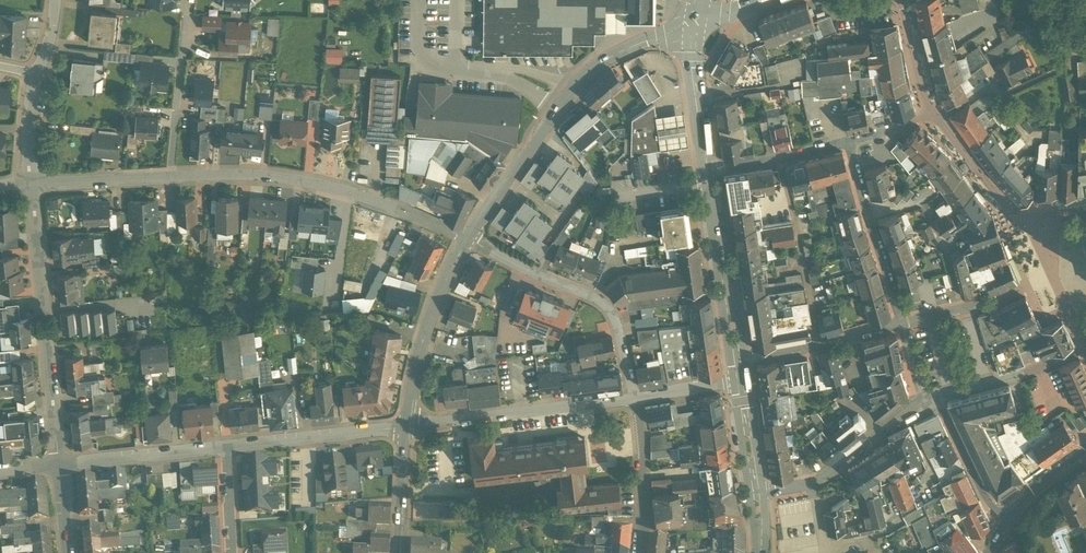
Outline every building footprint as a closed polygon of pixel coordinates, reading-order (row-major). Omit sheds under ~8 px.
[(236,8),(241,8),(250,8),(250,9),(251,9),(251,6),(255,2),(253,0),(237,0),(236,8)] [(484,0),(483,53),(490,53),(492,53),(498,53),(513,53),(569,54),(571,54),(572,54),(572,43),(592,43),(594,43),(594,32),(605,33),(605,19),(605,12),(626,12),(628,12),(628,17),(651,18),(651,0),(484,0)] [(915,1),(917,13),(917,15),(921,32),(944,24),(941,8),(940,4),(939,0),(918,0),(915,1)] [(959,0),(961,10),(968,9),(969,9),(978,7),(977,0),(959,0)] [(806,3),(782,12),(790,35),(814,26),(806,3)] [(110,6),(106,5),(105,12),(116,13),(116,14),(120,14),(121,7),(110,6)] [(105,12),(91,11),(88,42),(113,45),(116,14),(116,13),(105,12)] [(626,12),(605,12),(605,33),(626,33),(626,12)] [(782,12),(758,21),(767,43),(790,35),(782,12)] [(978,13),(961,17),(964,28),(981,24),(978,13)] [(0,15),(0,36),(1,37),(1,49),(25,50),(27,17),(0,15)] [(220,16),(204,15),(203,29),(219,30),(220,16)] [(830,16),(816,21),(822,38),(836,32),(832,22),(830,16)] [(270,18),(268,34),(280,35),(281,19),(270,18)] [(250,24),(227,23),(227,39),(220,39),(219,53),(237,54),(237,46),(246,47),(246,44),(249,44),(250,24)] [(944,24),(921,32),(929,59),(953,51),(946,23),(944,24)] [(1002,42),(983,54),(988,61),(1008,48),(1017,42),(1034,30),(1029,23),(1010,36),(1002,42)] [(998,28),(1002,42),(1010,36),(1007,26),(998,28)] [(872,30),(870,30),(873,42),(868,43),(867,41),(846,44),(848,56),(857,55),(900,49),(896,27),(888,28),(883,28),(877,29),(872,30)] [(748,52),(731,41),(726,50),(725,50),(723,52),(724,54),(719,62),(719,63),(713,73),(713,74),(727,82),(728,81),(734,71),(735,72),(741,63),(748,52)] [(131,44),(116,42),(115,52),(122,52),(130,53),(131,44)] [(1017,42),(1008,48),(1011,55),(1021,50),(1017,42)] [(769,64),(762,44),(752,48),(763,66),(764,66),(769,64)] [(846,44),(827,46),(828,58),(848,56),(846,44)] [(953,51),(956,62),(962,60),(965,58),(964,56),(968,53),(963,45),(953,51)] [(328,48),(327,64),(341,64),(341,49),(328,48)] [(953,51),(929,59),(937,90),(959,81),(961,80),(981,66),(988,61),(983,54),(979,48),(971,54),(969,52),(968,53),(964,56),(965,58),(962,60),(956,62),(953,51)] [(859,68),(850,69),(851,77),(859,76),(869,74),(878,74),(904,70),(900,49),(857,55),(859,68)] [(115,52),(104,51),(103,59),(121,61),(122,52),(115,52)] [(1022,52),(995,66),(1004,84),(1031,71),(1022,52)] [(153,55),(136,54),(135,69),(141,70),(142,63),(152,64),(153,55)] [(828,58),(817,60),(817,80),(818,81),(838,79),(851,77),(850,69),(848,56),(828,58)] [(95,62),(74,60),(73,67),(72,67),(71,74),(72,75),(71,88),(92,90),(94,75),(103,76),(103,73),(104,73),(105,70),(104,70),(104,64),(95,63),(95,62)] [(817,80),(817,60),(806,61),(807,80),(817,80)] [(995,72),(988,61),(981,66),(986,75),(988,77),(995,72)] [(152,64),(142,63),(141,70),(140,86),(146,87),(150,92),(156,88),(166,89),(168,66),(152,64)] [(745,65),(741,63),(735,72),(739,75),(745,65)] [(769,64),(764,66),(768,84),(780,81),(776,63),(769,64)] [(359,69),(340,68),(340,76),(359,77),(359,75),(365,76),(366,65),(360,65),(359,69)] [(981,66),(961,80),(959,81),(964,91),(974,84),(986,75),(981,66)] [(611,69),(583,93),(594,107),(595,107),(596,108),(624,84),(611,69)] [(904,70),(878,74),(882,97),(908,90),(904,70)] [(661,93),(647,71),(641,74),(633,79),(646,101),(647,102),(655,97),(661,93)] [(1072,72),(1063,74),(1067,98),(1076,97),(1075,91),(1072,72)] [(869,74),(859,76),(860,89),(860,94),(872,92),(869,74)] [(402,143),(403,135),(400,134),(397,126),(401,77),(371,75),(366,141),(387,142),(402,143)] [(986,75),(974,84),(978,91),(990,82),(988,77),(986,75)] [(851,77),(838,79),(839,92),(860,89),(859,76),(851,77)] [(206,79),(199,78),(198,79),(197,79),(194,103),(202,103),(202,104),(211,104),(213,81),(207,80),(206,79)] [(838,79),(818,81),(818,95),(840,93),(839,92),(838,79)] [(807,80),(801,81),(802,96),(818,95),(818,81),(817,80),(807,80)] [(419,89),(451,92),(452,84),(420,81),(419,89)] [(959,81),(937,90),(946,108),(968,97),(964,91),(959,81)] [(964,91),(968,97),(970,96),(978,91),(974,84),(964,91)] [(8,110),(8,109),(7,109),(8,100),(9,100),(10,89),(9,89),(2,89),(2,88),(0,88),(0,109),(8,110)] [(798,88),(788,90),(789,100),(800,98),(798,88)] [(419,89),(416,116),(404,115),(403,135),(469,141),(488,155),(504,166),(505,166),(499,162),(511,146),(516,146),(516,144),(521,99),(506,98),(500,97),(495,97),(489,96),(484,96),(478,95),(473,94),(468,94),(462,93),(456,93),(451,92),(419,89)] [(779,89),(769,90),(771,98),(781,96),(779,89)] [(908,90),(882,97),(886,111),(889,111),(891,119),(915,112),(908,90)] [(762,99),(761,91),(745,94),(744,94),(743,95),(743,97),(743,98),(743,102),(762,99)] [(818,95),(802,96),(807,120),(819,118),(818,95)] [(980,98),(969,104),(976,114),(994,101),(990,96),(980,98)] [(320,99),(310,98),(308,118),(318,119),(320,99)] [(735,99),(715,102),(719,128),(739,125),(735,99)] [(875,99),(868,101),(871,114),(878,112),(875,99)] [(994,101),(976,114),(989,132),(991,130),(1008,118),(994,101)] [(144,105),(131,103),(130,110),(143,112),(144,105)] [(211,104),(202,104),(201,112),(216,114),(217,107),(217,105),(211,104)] [(654,104),(632,119),(631,154),(632,154),(645,152),(656,150),(661,149),(656,116),(654,104)] [(976,114),(969,104),(950,116),(971,145),(989,132),(976,114)] [(273,106),(260,105),(259,118),(272,120),(273,106)] [(234,118),(243,119),(245,107),(235,106),(234,118)] [(226,108),(217,107),(216,118),(216,122),(224,122),(226,108)] [(864,107),(841,112),(846,133),(868,128),(864,107)] [(338,110),(326,109),(325,117),(338,118),(338,110)] [(583,118),(580,120),(578,119),(567,129),(568,131),(573,137),(572,138),(579,147),(581,149),(582,148),(581,146),(594,134),(606,124),(596,112),(592,117),(586,111),(585,112),(584,113),(581,115),(583,118)] [(659,115),(656,116),(661,149),(664,149),(671,148),(678,147),(685,146),(687,145),(682,112),(680,112),(673,113),(666,114),(659,115)] [(768,120),(770,129),(788,125),(785,114),(785,113),(784,113),(785,115),(768,119),(768,117),(767,117),(768,120)] [(158,118),(137,117),(135,134),(135,135),(136,135),(144,136),(157,137),(158,118)] [(338,118),(325,117),(322,144),(339,146),(340,136),(347,137),(349,119),(338,118)] [(200,119),(193,119),(190,154),(190,158),(199,158),(199,155),(207,155),(209,130),(204,130),(204,119),(200,119)] [(307,122),(281,120),(280,140),(288,141),(289,140),(295,140),(297,142),(305,143),(307,122)] [(768,120),(759,122),(765,144),(773,142),(770,129),(768,120)] [(1033,129),(1026,120),(1022,124),(1029,133),(1033,129)] [(1062,124),(1049,123),(1048,142),(1047,156),(1050,156),(1059,156),(1060,138),(1061,129),(1062,124)] [(96,127),(70,124),(70,132),(93,135),(93,132),(96,133),(96,127)] [(616,135),(606,124),(594,134),(604,146),(616,135)] [(739,125),(719,128),(724,161),(744,158),(754,156),(752,146),(742,147),(739,125)] [(788,125),(770,129),(773,142),(774,150),(793,146),(788,125)] [(925,134),(919,127),(902,144),(910,152),(920,162),(921,163),(938,145),(931,139),(932,138),(926,132),(925,134)] [(242,131),(222,129),(220,149),(240,151),(242,131)] [(989,132),(971,145),(992,174),(1008,160),(1010,158),(991,130),(989,132)] [(263,133),(242,131),(240,151),(241,151),(241,152),(242,154),(247,155),(249,153),(249,152),(261,153),(263,133)] [(574,151),(579,147),(572,138),(573,137),(568,131),(562,136),(574,151)] [(96,133),(93,132),(93,135),(91,152),(100,153),(99,156),(119,158),(121,135),(96,133)] [(135,134),(128,134),(127,146),(135,147),(136,135),(135,135),(135,134)] [(469,141),(403,135),(402,143),(408,143),(407,169),(426,174),(429,168),(446,173),(447,167),(460,176),(473,156),(482,163),(488,155),(469,141)] [(1008,147),(1015,154),(1026,143),(1019,137),(1008,147)] [(1069,138),(1060,138),(1059,156),(1059,161),(1068,161),(1069,157),(1063,156),(1063,149),(1068,149),(1069,138)] [(402,143),(387,142),(386,167),(407,169),(408,143),(402,143)] [(910,152),(902,144),(899,142),(891,150),(900,162),(910,152)] [(938,145),(921,163),(920,162),(919,164),(925,170),(926,168),(931,173),(948,160),(951,158),(938,145)] [(656,150),(645,152),(647,165),(658,163),(656,150)] [(1068,161),(1059,161),(1057,196),(1079,195),(1080,176),(1080,175),(1075,175),(1075,172),(1078,172),(1078,151),(1078,150),(1073,150),(1069,150),(1069,157),(1068,161)] [(645,152),(632,154),(636,175),(649,173),(647,165),(645,152)] [(842,152),(805,162),(812,185),(817,184),(828,181),(828,184),(833,182),(834,182),(833,180),(848,176),(842,152)] [(571,163),(557,153),(545,170),(539,178),(540,179),(553,188),(549,192),(547,196),(548,196),(551,191),(571,163)] [(482,163),(471,179),(487,190),(504,166),(488,155),(482,163)] [(1059,156),(1050,156),(1049,169),(1057,170),(1058,162),(1059,163),(1059,161),(1059,156)] [(948,160),(931,173),(942,191),(962,175),(951,158),(948,160)] [(1049,169),(1044,169),(1045,159),(1037,159),(1034,168),(1034,175),(1033,186),(1032,197),(1034,197),(1034,198),(1048,197),(1048,196),(1055,196),(1057,170),(1049,169)] [(1026,179),(1008,160),(992,174),(999,182),(1004,187),(1021,205),(1032,197),(1033,186),(1026,179)] [(527,172),(538,180),(539,178),(545,170),(534,162),(527,172)] [(805,162),(785,167),(791,190),(792,190),(793,191),(803,191),(802,187),(806,187),(808,195),(809,199),(815,198),(812,185),(805,162)] [(571,163),(551,191),(548,196),(551,191),(565,201),(575,187),(583,176),(570,166),(572,163),(571,163)] [(885,166),(864,171),(871,198),(896,191),(893,181),(890,182),(885,166)] [(446,173),(429,168),(426,174),(444,180),(446,173)] [(587,169),(585,174),(587,175),(584,180),(593,186),(597,181),(587,169)] [(772,170),(748,173),(750,193),(765,191),(765,192),(775,190),(774,184),(772,171),(772,170)] [(777,170),(772,171),(774,184),(780,183),(777,170)] [(540,179),(539,178),(538,180),(527,172),(520,182),(532,190),(537,183),(540,179)] [(911,172),(903,180),(909,186),(917,178),(911,172)] [(748,173),(726,176),(731,208),(759,204),(757,193),(765,192),(765,191),(750,193),(748,173)] [(426,174),(424,182),(441,187),(444,180),(426,174)] [(585,174),(583,176),(575,187),(587,195),(593,186),(584,180),(587,175),(585,174)] [(962,175),(942,191),(949,201),(953,206),(973,192),(962,175)] [(850,183),(848,176),(833,180),(834,182),(833,182),(834,188),(850,184),(850,183)] [(850,184),(834,188),(838,200),(841,212),(857,208),(850,183),(850,184)] [(421,193),(399,184),(399,197),(416,204),(421,193)] [(824,184),(817,186),(817,184),(812,185),(815,198),(820,218),(828,216),(836,214),(841,212),(838,200),(829,203),(824,184)] [(474,198),(456,191),(454,197),(437,189),(433,200),(467,214),(474,198)] [(899,191),(891,201),(897,205),(901,198),(906,202),(914,192),(909,189),(904,195),(899,191)] [(973,192),(953,206),(961,218),(964,223),(985,208),(982,203),(973,192)] [(237,197),(219,197),(219,217),(217,217),(217,228),(217,229),(217,239),(231,239),(231,229),(235,229),(235,217),(237,217),(237,197)] [(195,198),(177,199),(177,213),(178,222),(196,221),(195,198)] [(268,200),(250,198),(248,217),(248,218),(249,218),(256,218),(256,221),(266,222),(268,200)] [(815,198),(809,199),(812,211),(807,212),(810,221),(820,218),(815,198)] [(141,200),(130,201),(131,226),(146,225),(146,230),(157,229),(156,210),(156,201),(141,201),(141,200)] [(287,202),(268,200),(266,222),(264,233),(281,235),(282,235),(283,227),(284,227),(284,226),(287,202)] [(467,214),(433,200),(430,207),(439,210),(437,213),(441,215),(442,212),(447,213),(444,220),(462,227),(467,214)] [(507,224),(506,225),(507,225),(520,235),(517,238),(518,238),(538,210),(524,200),(513,215),(507,224)] [(109,201),(84,203),(85,224),(110,223),(109,201)] [(943,202),(935,208),(940,215),(953,206),(949,201),(945,204),(943,202)] [(311,231),(314,205),(300,203),(298,219),(297,229),(311,231)] [(759,204),(731,208),(734,230),(755,227),(754,218),(761,217),(759,204)] [(329,218),(330,206),(314,205),(311,231),(327,232),(329,218)] [(687,206),(660,210),(662,227),(659,228),(659,229),(660,234),(663,234),(664,243),(672,242),(690,239),(691,239),(687,206)] [(953,206),(940,215),(934,219),(938,225),(937,230),(940,230),(945,237),(964,223),(961,218),(953,206)] [(495,216),(507,224),(513,215),(502,207),(495,216)] [(841,212),(836,214),(841,233),(862,227),(857,208),(841,212)] [(985,208),(964,223),(965,223),(964,224),(969,237),(972,248),(999,237),(992,216),(991,216),(985,208)] [(167,210),(156,210),(157,229),(160,228),(160,233),(167,233),(167,214),(167,210)] [(539,210),(538,210),(518,238),(531,248),(532,248),(539,239),(550,223),(537,213),(539,210)] [(565,226),(561,231),(567,235),(580,218),(578,217),(581,214),(576,210),(565,226)] [(660,210),(635,214),(637,232),(659,229),(659,228),(662,227),(660,210)] [(0,212),(0,234),(16,233),(15,211),(0,212)] [(124,212),(116,212),(116,230),(124,229),(124,212)] [(177,213),(167,214),(167,233),(178,233),(178,222),(177,213)] [(837,235),(841,233),(836,214),(828,216),(833,236),(837,235)] [(898,214),(877,221),(885,241),(905,234),(898,214)] [(507,225),(506,225),(507,224),(495,216),(491,223),(502,231),(503,230),(507,225)] [(604,216),(596,216),(595,225),(603,225),(604,216)] [(248,217),(242,217),(241,232),(248,233),(249,218),(248,218),(248,217)] [(761,217),(754,218),(755,227),(762,226),(761,218),(761,217)] [(297,232),(297,229),(298,219),(290,218),(289,227),(289,231),(297,232)] [(327,232),(326,238),(339,239),(342,220),(329,218),(327,232)] [(786,223),(768,225),(770,236),(770,237),(772,236),(793,233),(792,222),(786,223)] [(595,226),(589,225),(585,235),(590,237),(595,226)] [(755,227),(734,230),(737,251),(763,247),(762,241),(761,238),(770,237),(770,236),(768,225),(762,226),(755,227)] [(929,225),(920,229),(925,240),(934,236),(929,225)] [(283,227),(282,235),(281,235),(280,238),(279,239),(278,250),(287,251),(288,237),(289,231),(289,227),(284,226),(284,227),(283,227)] [(841,233),(837,235),(840,245),(845,243),(848,253),(869,245),(862,227),(841,233)] [(205,228),(196,228),(196,240),(205,240),(205,228)] [(217,228),(208,228),(207,245),(217,245),(217,239),(217,229),(217,228)] [(327,232),(311,231),(310,240),(338,243),(339,239),(326,238),(327,232)] [(567,235),(561,231),(554,241),(559,245),(567,235)] [(793,233),(772,236),(774,245),(795,242),(793,233)] [(443,246),(420,234),(416,243),(420,245),(415,256),(421,259),(414,273),(422,275),(427,277),(443,246)] [(905,234),(885,241),(894,267),(914,260),(905,234)] [(770,237),(761,238),(762,241),(763,247),(774,245),(772,236),(770,237)] [(969,237),(959,241),(963,252),(972,248),(969,237)] [(999,237),(972,248),(981,271),(1007,260),(999,238),(999,237)] [(71,238),(53,240),(56,261),(73,260),(79,259),(79,256),(92,255),(92,253),(94,250),(93,242),(91,240),(91,238),(71,240),(71,238)] [(532,248),(543,256),(550,247),(539,239),(532,248)] [(690,239),(672,242),(673,249),(676,248),(677,258),(682,291),(682,292),(704,289),(698,244),(691,245),(690,239)] [(356,242),(348,241),(344,279),(361,281),(364,254),(372,255),(373,244),(356,242)] [(602,243),(597,257),(600,258),(606,260),(607,259),(608,245),(602,243)] [(810,243),(803,245),(805,256),(813,254),(810,243)] [(578,253),(559,245),(552,262),(553,262),(560,264),(560,265),(572,270),(578,253)] [(869,245),(848,253),(855,271),(876,265),(869,245)] [(645,246),(637,247),(638,255),(646,254),(645,246)] [(625,257),(638,255),(637,247),(624,248),(625,257)] [(763,247),(737,251),(740,272),(762,268),(760,255),(764,254),(763,247)] [(543,256),(532,248),(531,248),(528,253),(527,254),(538,263),(543,256)] [(972,248),(963,252),(952,261),(959,291),(961,294),(962,296),(964,297),(966,298),(969,298),(979,296),(975,283),(976,281),(979,280),(981,280),(985,279),(981,271),(972,248)] [(287,251),(278,250),(278,257),(286,258),(287,252),(287,251)] [(599,261),(578,253),(572,270),(592,278),(596,269),(599,261)] [(304,267),(317,268),(318,258),(292,255),(291,266),(304,268),(304,267)] [(0,258),(0,274),(21,272),(18,272),(16,256),(3,258),(0,258)] [(99,256),(82,258),(83,268),(100,266),(99,256)] [(772,260),(773,266),(787,264),(786,257),(772,260)] [(599,261),(596,269),(602,271),(606,260),(600,258),(599,261)] [(677,258),(656,260),(657,270),(619,275),(605,287),(621,305),(626,302),(630,299),(682,291),(677,258)] [(492,268),(476,259),(465,280),(467,281),(466,284),(471,287),(473,284),(481,288),(492,268)] [(914,260),(894,267),(899,286),(902,285),(916,282),(921,280),(915,260),(914,260)] [(1007,260),(981,271),(985,279),(991,293),(1017,281),(1007,260)] [(876,265),(855,271),(858,280),(853,282),(855,290),(860,289),(862,297),(883,291),(876,265)] [(317,268),(304,267),(304,268),(301,290),(323,293),(326,269),(317,268)] [(762,268),(740,272),(743,294),(765,291),(762,268)] [(414,273),(406,270),(403,279),(419,284),(422,275),(414,273)] [(811,286),(819,283),(817,271),(808,273),(811,286)] [(0,274),(0,291),(10,290),(23,289),(21,272),(0,274)] [(949,272),(942,274),(946,286),(952,285),(949,272)] [(75,274),(57,276),(59,299),(73,297),(79,297),(78,286),(76,286),(75,274)] [(401,278),(387,274),(383,282),(389,284),(389,283),(399,286),(401,278)] [(802,274),(785,277),(786,280),(787,280),(788,288),(790,287),(804,285),(802,274)] [(786,280),(774,282),(775,290),(788,288),(787,280),(786,280)] [(410,290),(399,288),(399,286),(389,283),(389,284),(386,298),(388,299),(386,305),(415,313),(413,318),(414,318),(421,292),(422,293),(422,292),(410,289),(410,290)] [(804,285),(790,287),(792,301),(807,299),(804,285)] [(831,285),(825,287),(829,301),(835,299),(831,285)] [(775,290),(767,291),(770,305),(792,301),(790,287),(788,288),(775,290)] [(682,291),(630,299),(626,302),(627,310),(678,302),(705,298),(704,289),(682,292),(682,291)] [(3,299),(11,298),(10,290),(0,291),(0,299),(3,299)] [(541,296),(526,290),(515,316),(526,321),(524,325),(530,327),(545,333),(547,329),(558,333),(568,307),(553,300),(554,298),(542,293),(541,296)] [(743,294),(743,296),(745,306),(746,306),(749,322),(772,319),(770,305),(767,291),(765,291),(743,294)] [(883,291),(862,297),(869,322),(890,316),(883,291)] [(495,300),(502,301),(504,294),(497,292),(495,300)] [(705,298),(678,302),(681,319),(690,318),(691,325),(714,321),(710,297),(705,298)] [(1025,297),(1000,309),(1000,310),(977,316),(987,350),(990,349),(1015,339),(1023,336),(1019,327),(1035,319),(1036,318),(1025,297)] [(792,301),(770,305),(772,319),(773,326),(783,324),(778,316),(791,308),(798,321),(806,320),(806,321),(811,320),(807,299),(792,301)] [(476,308),(455,300),(449,317),(460,322),(460,321),(469,324),(468,325),(469,325),(476,308)] [(18,304),(7,305),(8,307),(4,307),(0,307),(0,330),(12,329),(13,335),(5,336),(6,342),(13,342),(19,341),(28,340),(30,340),(28,319),(20,320),(18,304)] [(791,308),(778,316),(783,324),(786,329),(800,324),(798,321),(791,308)] [(117,331),(115,309),(102,311),(103,331),(103,332),(117,331)] [(75,311),(75,310),(60,312),(63,333),(76,331),(75,311)] [(89,331),(89,311),(88,310),(75,311),(76,331),(76,333),(89,331)] [(103,331),(102,311),(102,310),(89,311),(89,331),(90,332),(103,331)] [(838,310),(817,315),(822,335),(843,329),(838,310)] [(772,319),(749,322),(753,348),(775,345),(772,326),(773,326),(772,319)] [(1030,333),(1040,329),(1039,327),(1035,319),(1019,327),(1023,336),(1025,335),(1030,333)] [(800,324),(786,329),(783,324),(773,326),(772,326),(775,345),(775,344),(809,338),(806,321),(806,320),(798,321),(800,324)] [(714,321),(691,325),(694,347),(717,343),(714,321)] [(1061,321),(1040,329),(1030,333),(1037,352),(1039,351),(1042,357),(1052,353),(1052,354),(1073,345),(1061,321)] [(691,325),(659,328),(660,336),(661,344),(662,348),(685,344),(685,345),(690,344),(691,348),(694,347),(691,325)] [(659,328),(637,330),(638,340),(660,336),(659,328)] [(254,329),(224,332),(230,387),(260,384),(257,358),(254,329)] [(400,335),(375,330),(372,347),(372,348),(372,349),(375,349),(373,362),(369,362),(368,364),(372,365),(370,377),(367,377),(366,382),(344,385),(347,411),(389,406),(400,335)] [(487,334),(479,334),(472,334),(476,367),(496,364),(496,360),(496,358),(495,358),(497,335),(487,334)] [(585,334),(572,337),(574,345),(577,344),(577,343),(586,341),(585,334)] [(896,335),(880,338),(861,343),(869,371),(898,367),(903,366),(896,335)] [(1023,336),(1015,339),(1020,352),(1031,348),(1025,335),(1023,336)] [(586,341),(577,343),(577,344),(582,363),(596,360),(595,357),(615,353),(611,336),(586,341)] [(660,336),(638,340),(640,348),(661,344),(660,336)] [(1015,339),(990,349),(999,374),(1021,367),(1025,365),(1020,352),(1015,339)] [(532,344),(533,353),(545,351),(544,343),(532,344)] [(717,343),(694,347),(695,358),(692,358),(692,362),(688,362),(690,378),(722,372),(717,343)] [(685,344),(662,348),(668,381),(669,381),(676,380),(673,360),(688,358),(688,357),(687,357),(685,345),(685,344)] [(167,345),(142,347),(144,367),(151,366),(159,366),(159,365),(167,364),(168,366),(167,345)] [(20,348),(8,349),(9,356),(20,356),(20,348)] [(0,350),(0,358),(9,357),(9,356),(8,349),(0,350)] [(837,350),(817,356),(822,374),(824,380),(837,377),(844,374),(837,350)] [(289,371),(297,371),(296,355),(288,356),(289,371)] [(83,356),(65,358),(67,374),(84,372),(83,356)] [(266,357),(257,358),(260,384),(261,389),(267,389),(273,388),(271,368),(266,369),(265,359),(266,359),(266,357)] [(12,360),(14,373),(9,374),(9,372),(0,373),(0,381),(34,377),(32,358),(12,360)] [(784,362),(755,366),(760,398),(762,397),(777,395),(775,382),(787,380),(788,385),(811,382),(807,358),(784,362)] [(574,359),(565,360),(565,363),(567,372),(576,370),(574,359)] [(1079,359),(1059,368),(1076,406),(1085,402),(1085,401),(1085,374),(1079,359)] [(551,373),(561,372),(560,364),(560,361),(550,362),(551,373)] [(100,363),(90,364),(91,372),(98,371),(101,371),(100,363)] [(659,363),(636,367),(640,386),(662,382),(659,363)] [(159,366),(151,366),(152,373),(157,372),(160,371),(160,370),(162,370),(162,367),(168,366),(167,364),(159,365),(159,366)] [(476,367),(465,368),(469,402),(469,405),(501,401),(500,396),(500,390),(499,385),(498,380),(498,375),(497,370),(496,364),(476,367)] [(151,366),(144,367),(147,404),(155,404),(152,373),(151,366)] [(456,383),(436,385),(437,396),(445,396),(446,405),(469,402),(465,368),(462,366),(454,367),(451,370),(452,370),(453,378),(456,380),(456,383)] [(869,371),(873,383),(878,381),(882,392),(896,409),(908,399),(898,367),(869,371)] [(580,370),(581,377),(594,375),(594,373),(594,368),(580,370)] [(567,372),(562,373),(564,386),(572,385),(571,379),(581,378),(581,377),(580,370),(576,370),(567,372)] [(594,373),(594,375),(597,393),(622,389),(619,370),(594,373)] [(91,372),(84,372),(85,380),(89,380),(89,383),(91,383),(92,391),(107,389),(105,377),(99,378),(98,371),(91,372)] [(84,372),(67,374),(69,391),(86,389),(85,380),(84,372)] [(551,373),(537,375),(539,391),(564,388),(564,386),(562,373),(561,373),(561,372),(551,373)] [(822,374),(815,376),(817,389),(826,386),(824,380),(822,374)] [(844,374),(837,377),(838,379),(837,380),(841,394),(849,389),(844,374)] [(594,375),(581,377),(581,378),(571,379),(572,385),(564,386),(564,388),(571,387),(572,396),(597,393),(594,375)] [(16,392),(16,398),(36,396),(35,377),(34,377),(0,381),(0,393),(16,392)] [(336,380),(319,382),(320,391),(317,391),(318,402),(311,403),(313,420),(334,418),(332,404),(331,391),(337,390),(336,380)] [(787,380),(775,382),(777,395),(789,393),(788,385),(787,380)] [(273,388),(267,389),(270,413),(271,425),(297,422),(293,386),(273,388)] [(882,392),(877,395),(875,387),(868,389),(871,400),(866,404),(881,421),(896,409),(882,392)] [(177,389),(169,390),(170,407),(178,407),(178,404),(177,389)] [(267,389),(261,389),(263,414),(270,413),(267,389)] [(337,390),(331,391),(332,404),(339,404),(337,390)] [(114,393),(93,394),(93,403),(108,402),(115,401),(114,393)] [(777,395),(762,397),(764,411),(762,411),(763,421),(782,418),(789,417),(793,416),(789,393),(777,395)] [(720,394),(698,398),(701,414),(702,421),(723,418),(720,394)] [(218,400),(210,401),(211,405),(212,415),(219,415),(218,400)] [(108,402),(93,403),(94,411),(108,410),(108,402)] [(691,411),(677,413),(675,402),(669,403),(673,421),(675,428),(696,422),(702,421),(701,414),(692,415),(691,411)] [(169,411),(158,412),(157,403),(155,404),(147,404),(141,405),(144,439),(149,438),(150,438),(172,436),(169,411)] [(187,403),(178,404),(178,407),(179,423),(186,422),(185,407),(188,407),(187,403)] [(669,403),(645,407),(649,425),(666,422),(673,421),(669,403)] [(211,405),(195,406),(195,407),(188,408),(188,407),(185,407),(186,422),(187,432),(188,432),(189,433),(196,432),(197,431),(198,431),(199,433),(200,433),(200,432),(205,431),(205,432),(206,432),(206,430),(214,429),(212,415),(211,405)] [(257,405),(229,409),(232,429),(259,426),(258,414),(257,405)] [(0,411),(0,416),(0,421),(5,421),(5,420),(15,419),(14,411),(9,411),(9,410),(0,411)] [(89,410),(71,412),(72,428),(106,425),(106,418),(90,420),(89,410)] [(38,415),(21,417),(22,427),(15,428),(6,429),(6,435),(22,434),(40,432),(38,415)] [(793,416),(789,417),(790,424),(804,422),(803,415),(793,416)] [(850,420),(846,415),(839,421),(843,426),(833,433),(846,450),(866,433),(853,418),(850,420)] [(939,418),(937,419),(934,418),(933,416),(914,425),(921,439),(934,433),(938,441),(948,436),(939,418)] [(1027,437),(1016,417),(1002,422),(1004,431),(997,434),(1010,461),(1032,445),(1027,437)] [(1085,426),(1079,417),(1074,420),(1072,421),(1072,422),(1079,431),(1085,426)] [(702,421),(696,422),(698,444),(727,440),(723,418),(702,421)] [(782,418),(763,421),(764,427),(763,427),(766,449),(786,446),(782,418)] [(15,419),(5,420),(5,421),(6,429),(15,428),(15,419)] [(673,421),(666,422),(667,427),(667,429),(675,428),(673,421)] [(1077,441),(1063,422),(1061,424),(1059,421),(1049,428),(1048,429),(1050,432),(1032,445),(1043,465),(1077,441)] [(1050,432),(1048,429),(1049,428),(1046,424),(1027,437),(1032,445),(1050,432)] [(106,425),(72,428),(73,445),(92,443),(91,434),(106,432),(106,431),(113,430),(112,425),(106,425)] [(909,428),(904,430),(888,438),(890,443),(891,444),(900,465),(900,466),(910,462),(921,457),(923,456),(916,442),(916,441),(915,441),(909,428)] [(40,432),(22,434),(23,440),(24,450),(41,448),(40,432)] [(833,433),(824,441),(817,433),(811,438),(817,446),(830,463),(846,450),(833,433)] [(934,433),(921,439),(928,455),(935,452),(931,444),(938,441),(934,433)] [(22,434),(6,435),(7,442),(11,441),(23,440),(22,434)] [(663,435),(651,436),(651,451),(670,448),(672,448),(671,441),(664,442),(663,435)] [(494,436),(471,439),(472,451),(475,480),(491,478),(498,477),(495,448),(494,440),(494,436)] [(938,441),(931,444),(935,452),(940,464),(957,456),(948,436),(938,441)] [(503,447),(495,448),(498,477),(559,470),(562,490),(586,487),(584,466),(581,467),(578,438),(557,441),(556,441),(533,444),(503,447)] [(579,438),(578,438),(581,467),(584,466),(588,466),(585,438),(579,438)] [(502,439),(494,440),(495,448),(503,447),(502,443),(502,439)] [(698,444),(678,447),(681,466),(699,464),(705,463),(730,460),(727,440),(698,444)] [(0,443),(0,457),(12,456),(11,441),(7,442),(0,443)] [(806,443),(798,444),(799,455),(808,454),(806,443)] [(879,451),(868,458),(880,478),(891,471),(893,469),(900,465),(891,444),(890,443),(879,451)] [(786,446),(766,449),(771,482),(793,478),(788,445),(786,446)] [(1032,445),(1010,461),(1023,479),(1043,465),(1032,445)] [(651,451),(650,451),(651,458),(671,455),(670,448),(651,451)] [(380,450),(356,452),(358,470),(358,473),(359,473),(367,472),(366,471),(382,469),(380,450)] [(940,464),(935,452),(928,455),(940,481),(942,484),(953,478),(951,473),(963,468),(957,456),(940,464)] [(926,466),(921,457),(910,462),(917,475),(924,472),(926,466)] [(343,458),(322,460),(324,476),(326,495),(326,496),(327,496),(347,493),(345,468),(343,458)] [(868,458),(849,470),(866,497),(873,496),(871,489),(869,485),(880,478),(868,458)] [(245,474),(245,477),(268,476),(276,476),(276,474),(275,463),(275,461),(267,461),(267,459),(244,460),(245,474)] [(730,460),(705,463),(707,473),(708,479),(709,490),(734,487),(730,460)] [(910,462),(900,466),(903,475),(908,486),(919,481),(917,475),(910,462)] [(707,473),(705,463),(699,464),(700,474),(703,473),(707,473)] [(194,464),(180,465),(181,494),(196,493),(196,487),(195,469),(194,464)] [(900,465),(893,469),(897,477),(903,475),(900,466),(900,465)] [(355,467),(345,468),(347,493),(361,492),(359,473),(358,473),(358,470),(356,470),(355,467)] [(216,468),(196,469),(195,469),(196,487),(215,486),(217,486),(216,468)] [(393,468),(382,469),(383,476),(393,475),(393,468)] [(963,468),(951,473),(953,478),(965,473),(963,468)] [(1069,483),(1071,487),(1058,493),(1071,522),(1080,518),(1083,525),(1085,524),(1085,492),(1085,491),(1085,471),(1077,475),(1079,479),(1069,483)] [(953,478),(942,484),(946,493),(939,496),(945,510),(957,504),(975,495),(965,473),(953,478)] [(123,474),(110,476),(111,486),(111,493),(125,492),(123,474)] [(176,474),(162,476),(163,490),(177,488),(176,474)] [(908,486),(903,475),(897,477),(888,481),(898,506),(913,500),(908,486)] [(162,476),(147,477),(148,491),(163,490),(162,476)] [(246,495),(269,494),(268,488),(268,482),(268,476),(245,477),(246,481),(243,482),(243,492),(246,492),(246,495)] [(324,476),(316,477),(316,496),(326,495),(324,476)] [(94,477),(77,479),(79,497),(111,493),(111,486),(95,487),(94,477)] [(491,478),(475,480),(477,490),(492,489),(491,478)] [(880,478),(869,485),(871,489),(873,496),(876,495),(881,510),(884,509),(883,505),(886,505),(881,489),(880,478)] [(696,479),(652,483),(653,495),(678,492),(697,491),(696,479)] [(940,481),(932,485),(932,486),(934,485),(939,496),(946,493),(942,484),(940,481)] [(10,495),(0,496),(0,504),(47,500),(45,482),(27,484),(28,493),(27,494),(10,495)] [(562,490),(557,490),(559,513),(621,506),(618,483),(586,487),(562,490)] [(215,486),(196,487),(196,493),(181,494),(182,502),(197,501),(196,497),(215,496),(215,486)] [(734,487),(709,490),(714,525),(739,522),(734,487)] [(111,493),(79,497),(80,514),(98,512),(97,506),(126,503),(125,492),(111,493)] [(678,492),(653,495),(656,530),(682,527),(678,492)] [(277,496),(277,494),(269,494),(246,495),(247,499),(246,499),(247,513),(270,512),(270,509),(278,509),(278,507),(277,496)] [(326,495),(316,496),(316,503),(327,503),(327,496),(326,496),(326,495)] [(873,496),(866,497),(870,515),(872,523),(883,520),(884,523),(885,523),(881,510),(876,495),(873,496)] [(975,495),(957,504),(959,509),(978,500),(975,495)] [(939,496),(923,505),(927,514),(933,529),(938,540),(938,539),(956,526),(962,534),(968,531),(962,517),(953,521),(949,519),(945,510),(939,496)] [(847,498),(832,508),(831,507),(830,508),(831,509),(831,513),(824,514),(827,534),(846,531),(841,503),(847,499),(847,498)] [(0,504),(0,515),(30,513),(30,520),(48,518),(47,500),(0,504)] [(913,500),(898,506),(902,517),(917,509),(913,500)] [(959,509),(950,514),(953,521),(962,517),(968,531),(970,535),(990,526),(978,500),(959,509)] [(218,504),(206,505),(206,513),(218,512),(218,504)] [(391,505),(369,504),(369,509),(369,518),(369,521),(368,523),(376,523),(391,524),(391,505)] [(917,509),(902,517),(907,525),(912,523),(927,514),(923,505),(917,509)] [(116,509),(103,511),(105,525),(118,524),(116,509)] [(369,509),(356,509),(356,517),(369,518),(369,509)] [(927,514),(912,523),(917,535),(932,529),(932,530),(933,529),(927,514)] [(870,515),(864,517),(865,523),(861,523),(861,522),(860,523),(860,524),(858,524),(859,526),(848,529),(848,533),(843,534),(844,538),(875,532),(872,523),(870,515)] [(26,519),(7,520),(7,528),(13,527),(27,526),(26,519)] [(883,520),(872,523),(875,532),(886,529),(884,523),(883,520)] [(219,521),(195,522),(196,528),(201,528),(202,544),(181,545),(181,552),(220,550),(219,521)] [(99,525),(81,527),(83,544),(119,541),(119,534),(100,536),(99,525)] [(13,527),(9,528),(10,536),(27,534),(27,526),(13,527)] [(612,526),(611,538),(597,537),(596,546),(610,548),(610,552),(623,552),(629,552),(632,528),(612,526)] [(956,526),(938,539),(949,552),(971,552),(974,550),(962,534),(956,526)] [(361,528),(347,527),(346,539),(362,539),(362,528),(361,528)] [(932,529),(917,535),(922,546),(925,544),(930,552),(946,552),(938,543),(932,530),(932,529)] [(49,530),(32,531),(32,542),(14,544),(15,550),(15,551),(51,547),(49,530)] [(121,535),(119,535),(120,540),(145,538),(144,531),(132,532),(132,533),(121,533),(121,535)] [(270,532),(271,533),(264,533),(264,546),(265,552),(267,552),(286,552),(285,532),(278,532),(278,531),(270,532)] [(371,535),(371,547),(353,546),(353,552),(390,552),(390,536),(371,535)] [(723,535),(716,535),(716,542),(712,542),(712,552),(745,552),(745,535),(723,535)] [(597,537),(586,537),(585,545),(596,546),(597,537)] [(648,537),(647,552),(665,552),(666,539),(648,537)] [(999,550),(1000,552),(1024,552),(1017,538),(999,550)] [(139,539),(119,541),(120,547),(139,546),(139,539)] [(83,544),(84,552),(101,552),(101,549),(120,547),(119,541),(83,544)] [(411,543),(411,552),(441,552),(441,550),(444,550),(444,545),(411,543)]
